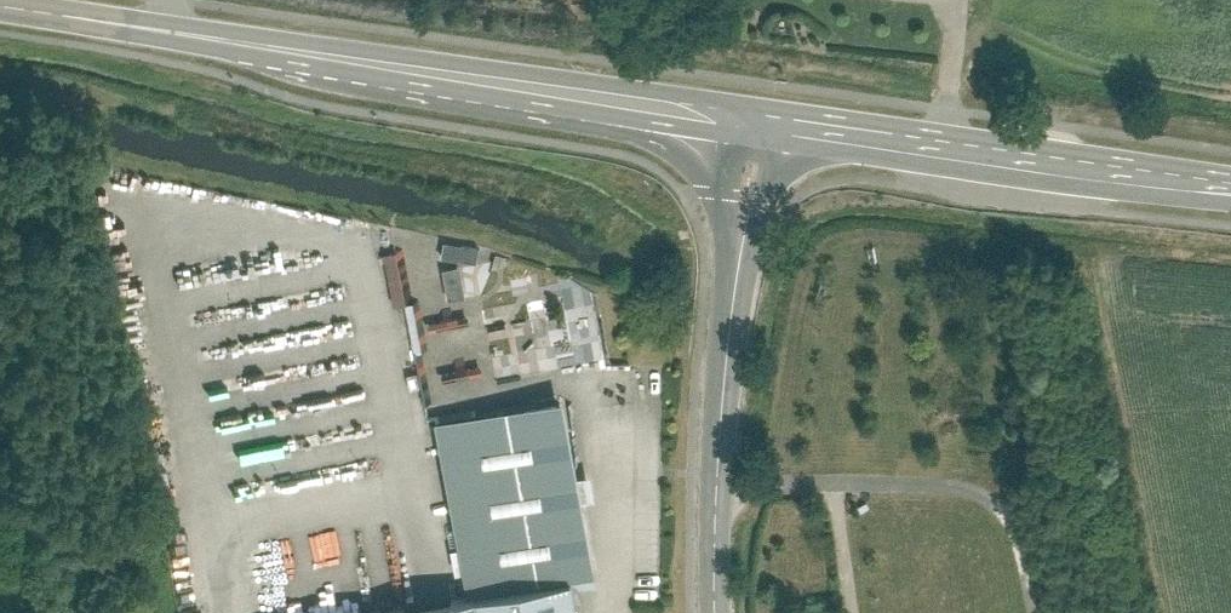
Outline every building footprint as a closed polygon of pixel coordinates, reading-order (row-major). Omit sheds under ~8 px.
[(451,239),(448,254),(484,262),(487,246),(451,239)] [(403,250),(389,252),(398,303),(412,301),(403,250)] [(468,266),(450,267),(452,297),(470,296),(468,266)] [(571,579),(594,575),(561,398),(437,421),(470,598),(389,612),(577,612),(571,579)]
